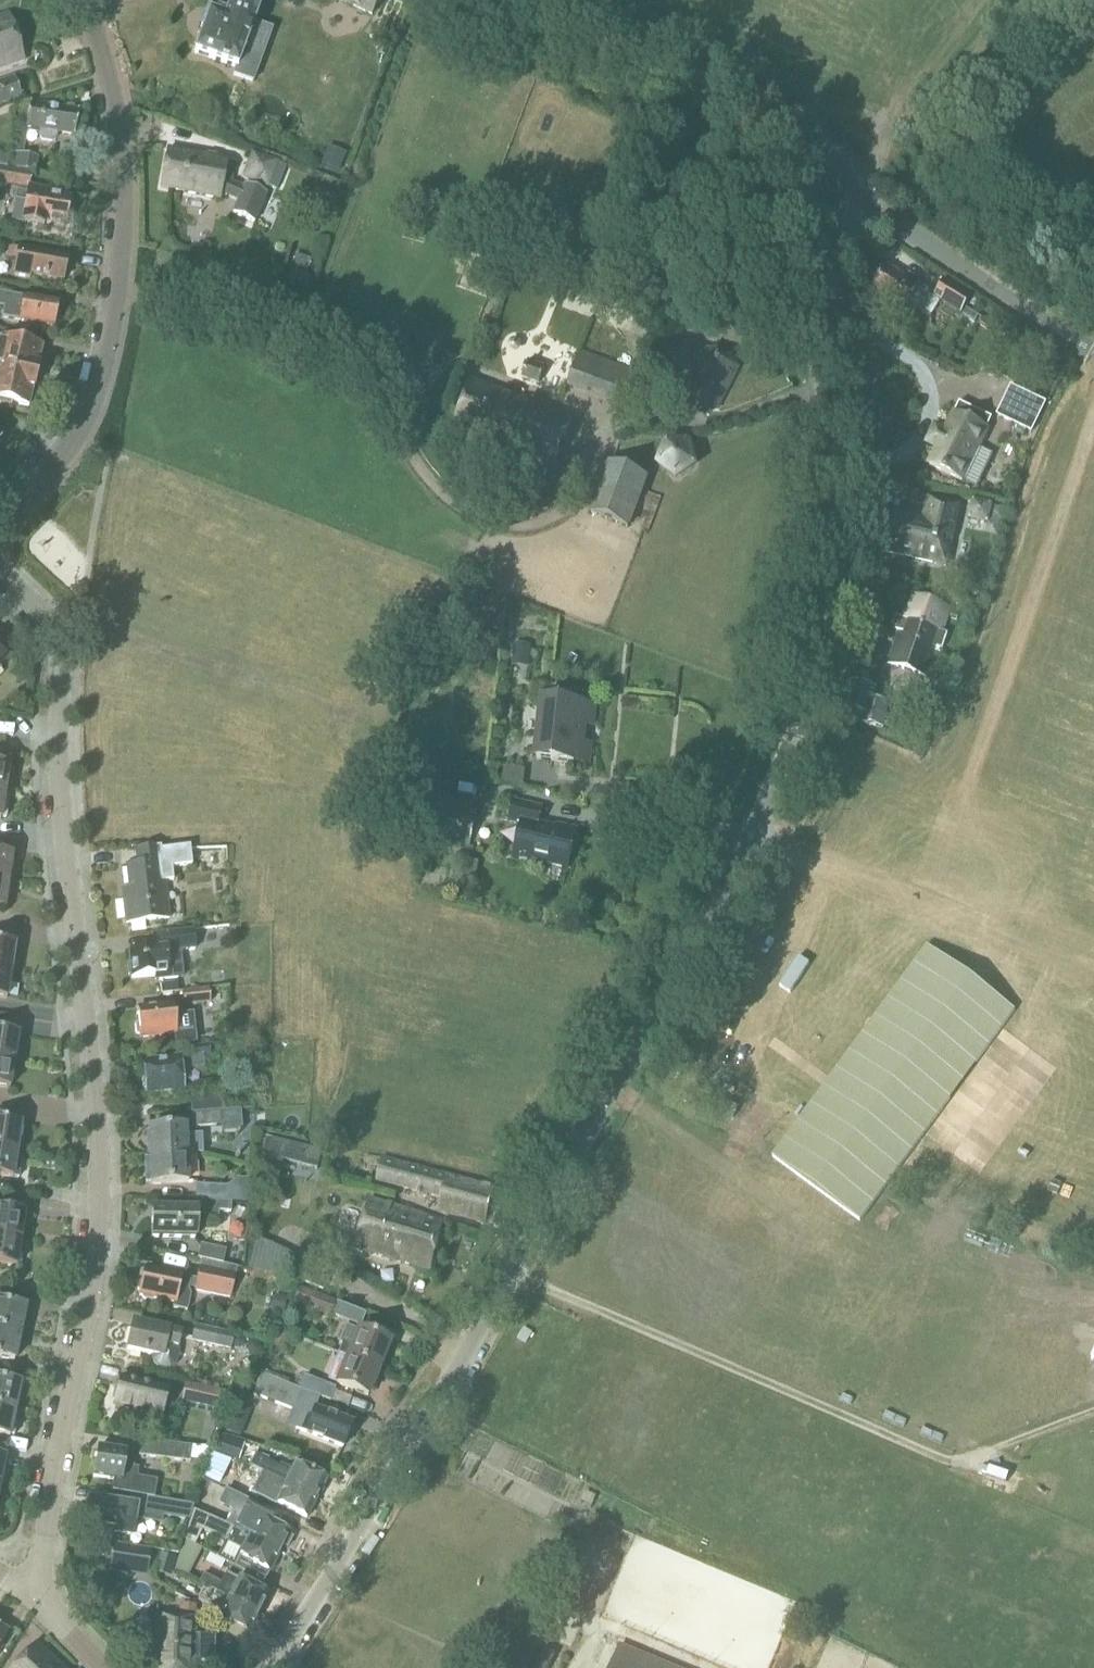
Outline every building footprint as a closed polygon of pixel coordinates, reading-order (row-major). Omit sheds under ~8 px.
[(195,51),(237,66),(235,73),(245,77),(255,80),(265,53),(264,53),(245,46),(254,22),(255,19),(261,1),(258,0),(214,0),(210,11),(208,10),(201,29),(203,30),(195,51)] [(374,11),(380,0),(350,0),(374,11)] [(0,17),(0,69),(25,61),(9,14),(0,17)] [(0,81),(0,105),(22,97),(15,76),(0,81)] [(81,111),(32,103),(32,104),(23,108),(20,126),(29,127),(29,128),(42,130),(41,136),(45,140),(55,142),(59,138),(60,133),(77,135),(81,111)] [(346,154),(328,146),(321,164),(339,172),(346,154)] [(234,170),(226,168),(228,159),(169,147),(161,185),(221,196),(221,194),(239,202),(234,213),(254,222),(267,193),(246,184),(245,187),(232,182),(234,170)] [(278,164),(279,162),(277,161),(255,153),(244,179),(268,190),(269,188),(276,191),(286,167),(278,164)] [(13,168),(38,172),(40,159),(15,154),(13,168)] [(19,187),(22,172),(0,168),(0,184),(19,187)] [(44,224),(65,228),(65,226),(68,223),(70,214),(68,212),(70,200),(49,196),(50,191),(30,188),(29,193),(18,191),(13,222),(44,228),(44,224)] [(13,249),(11,259),(21,261),(19,275),(34,278),(34,277),(64,282),(68,259),(13,249)] [(290,272),(307,277),(312,260),(294,255),(290,272)] [(933,295),(934,294),(889,266),(874,290),(915,317),(919,310),(930,317),(941,300),(933,295)] [(978,316),(964,308),(970,297),(943,280),(934,294),(933,295),(941,300),(960,312),(975,321),(978,316)] [(590,288),(584,305),(585,305),(612,314),(618,298),(590,288)] [(54,326),(55,322),(58,319),(59,312),(57,309),(58,303),(0,292),(0,306),(5,307),(3,317),(54,326)] [(984,318),(980,326),(997,336),(1002,328),(984,318)] [(42,348),(0,339),(0,367),(36,375),(42,348)] [(737,365),(729,355),(717,349),(702,349),(681,389),(692,400),(703,406),(716,406),(737,365)] [(580,350),(566,386),(568,387),(588,394),(589,391),(592,382),(612,390),(608,398),(607,402),(629,410),(642,373),(624,366),(582,350),(580,350)] [(522,378),(539,385),(545,368),(528,362),(522,378)] [(36,375),(0,367),(0,403),(11,406),(12,403),(30,406),(36,375)] [(455,429),(551,465),(570,416),(474,379),(455,429)] [(1001,416),(1034,432),(1047,405),(1014,389),(1001,416)] [(934,424),(924,444),(939,451),(932,465),(964,481),(978,488),(992,456),(980,450),(989,430),(988,429),(993,420),(963,405),(959,403),(954,413),(957,414),(949,430),(949,431),(934,424)] [(668,445),(661,464),(677,476),(694,465),(688,445),(668,445)] [(611,463),(592,514),(630,528),(649,477),(611,463)] [(948,566),(957,527),(962,506),(930,499),(926,518),(897,511),(887,552),(948,566)] [(976,503),(972,520),(989,524),(1001,527),(1005,509),(993,506),(976,503)] [(898,631),(887,663),(892,665),(927,676),(937,647),(943,649),(948,634),(942,631),(949,608),(914,596),(908,594),(896,630),(898,631)] [(514,643),(513,660),(530,662),(531,645),(514,643)] [(878,688),(850,683),(845,708),(864,712),(872,714),(875,701),(878,688)] [(538,758),(589,764),(592,742),(584,741),(586,724),(594,725),(596,703),(545,697),(538,758)] [(5,793),(6,781),(14,782),(16,770),(8,769),(9,765),(4,765),(5,756),(0,755),(0,792),(5,793)] [(442,806),(435,841),(469,848),(477,813),(478,807),(444,800),(442,806)] [(515,854),(568,867),(577,832),(539,823),(542,809),(515,802),(511,818),(523,821),(515,854)] [(135,850),(137,864),(127,865),(131,896),(124,897),(127,922),(170,917),(166,881),(173,881),(172,868),(192,865),(190,846),(161,850),(161,847),(135,850)] [(9,881),(13,855),(0,853),(0,880),(9,881)] [(5,909),(9,881),(0,880),(0,908),(5,909)] [(151,934),(153,949),(129,951),(130,963),(127,964),(128,976),(132,976),(132,978),(153,975),(153,981),(183,978),(181,951),(194,950),(192,930),(151,934)] [(11,972),(15,946),(0,944),(0,970),(11,972)] [(7,998),(11,972),(0,970),(0,997),(7,998)] [(178,983),(161,984),(162,994),(179,992),(178,983)] [(183,991),(184,1006),(210,1004),(209,989),(183,991)] [(140,1037),(176,1033),(177,1041),(193,1039),(190,1013),(179,1015),(177,1004),(136,1008),(138,1023),(135,1024),(136,1034),(139,1034),(140,1037)] [(14,1062),(18,1035),(0,1032),(0,1059),(14,1062)] [(146,1091),(183,1087),(181,1071),(204,1068),(203,1057),(209,1056),(208,1044),(188,1046),(190,1058),(143,1064),(144,1076),(142,1079),(143,1086),(146,1088),(146,1091)] [(0,1059),(0,1086),(10,1088),(14,1062),(0,1059)] [(191,1113),(223,1111),(222,1097),(191,1098),(191,1113)] [(223,1111),(191,1113),(192,1128),(224,1126),(223,1111)] [(17,1151),(21,1125),(0,1122),(0,1148),(17,1151)] [(150,1156),(187,1155),(203,1154),(202,1135),(186,1136),(186,1127),(148,1129),(150,1156)] [(318,1170),(323,1153),(266,1138),(261,1154),(318,1170)] [(0,1148),(0,1176),(13,1178),(13,1177),(19,1178),(21,1163),(15,1162),(17,1151),(0,1148)] [(187,1155),(150,1156),(151,1185),(188,1184),(187,1155)] [(492,1189),(448,1176),(382,1157),(376,1178),(442,1197),(438,1209),(483,1222),(492,1189)] [(195,1184),(194,1199),(227,1201),(228,1187),(195,1184)] [(410,1210),(371,1199),(357,1247),(430,1267),(443,1219),(410,1210)] [(152,1237),(195,1237),(195,1216),(218,1217),(218,1212),(227,1212),(227,1202),(200,1201),(200,1208),(153,1208),(152,1237)] [(21,1240),(25,1213),(0,1210),(0,1236),(21,1240)] [(17,1266),(21,1240),(0,1236),(0,1264),(17,1266)] [(255,1238),(247,1275),(278,1281),(279,1276),(323,1291),(330,1272),(302,1260),(273,1245),(255,1238)] [(201,1261),(237,1268),(238,1268),(240,1260),(225,1257),(226,1250),(200,1245),(198,1259),(201,1260),(201,1261)] [(152,1301),(158,1298),(175,1301),(174,1306),(188,1309),(191,1294),(189,1290),(190,1287),(195,1289),(195,1291),(231,1299),(237,1268),(201,1261),(197,1278),(182,1275),(181,1274),(163,1270),(163,1272),(145,1269),(143,1281),(139,1283),(138,1290),(141,1293),(140,1294),(141,1294),(144,1300),(152,1301)] [(299,1287),(293,1302),(318,1312),(324,1297),(299,1287)] [(270,1313),(283,1315),(286,1298),(273,1295),(270,1313)] [(20,1333),(26,1306),(0,1301),(0,1329),(20,1333)] [(336,1302),(330,1315),(361,1327),(366,1314),(336,1302)] [(134,1323),(128,1349),(155,1354),(155,1359),(158,1363),(162,1365),(166,1366),(170,1365),(174,1363),(176,1359),(178,1351),(178,1347),(181,1334),(134,1323)] [(389,1341),(357,1328),(345,1324),(339,1341),(342,1342),(338,1351),(347,1355),(346,1355),(379,1368),(389,1341)] [(195,1325),(191,1341),(231,1350),(234,1334),(195,1325)] [(15,1362),(15,1359),(20,1333),(0,1329),(0,1359),(15,1362)] [(245,1350),(250,1357),(255,1358),(260,1355),(262,1349),(257,1342),(251,1341),(247,1344),(245,1350)] [(379,1368),(346,1355),(336,1382),(368,1395),(379,1368)] [(262,1374),(253,1394),(292,1410),(300,1389),(262,1374)] [(292,1385),(330,1400),(335,1387),(304,1374),(303,1378),(296,1375),(292,1385)] [(117,1401),(114,1411),(161,1421),(168,1390),(155,1387),(155,1386),(122,1378),(119,1390),(116,1392),(114,1398),(117,1401)] [(15,1411),(20,1385),(0,1381),(0,1408),(15,1411)] [(188,1385),(185,1402),(221,1409),(225,1392),(188,1385)] [(296,1428),(342,1446),(352,1422),(314,1407),(311,1415),(302,1411),(296,1428)] [(9,1438),(10,1435),(14,1436),(17,1423),(13,1422),(15,1411),(0,1408),(0,1436),(9,1438)] [(229,1421),(226,1431),(241,1437),(243,1431),(239,1425),(229,1421)] [(220,1437),(215,1451),(224,1454),(229,1440),(220,1437)] [(206,1465),(210,1448),(192,1447),(141,1440),(139,1456),(206,1465)] [(138,1469),(133,1468),(135,1455),(99,1449),(94,1475),(113,1478),(112,1490),(154,1497),(157,1481),(137,1477),(138,1469)] [(219,1485),(230,1461),(212,1454),(201,1477),(219,1485)] [(255,1454),(250,1464),(262,1470),(270,1474),(274,1476),(316,1498),(326,1479),(326,1478),(317,1473),(296,1462),(292,1470),(279,1465),(279,1466),(267,1460),(268,1459),(255,1454)] [(323,1465),(317,1473),(326,1478),(326,1479),(329,1480),(334,1469),(323,1465)] [(262,1470),(252,1492),(274,1504),(276,1501),(306,1517),(316,1498),(274,1476),(270,1474),(262,1470)] [(130,1505),(126,1504),(90,1499),(86,1526),(98,1528),(97,1534),(111,1536),(112,1530),(122,1532),(122,1534),(134,1536),(136,1517),(141,1518),(142,1513),(188,1521),(194,1506),(154,1499),(154,1497),(112,1490),(111,1491),(132,1494),(130,1505)] [(227,1490),(219,1504),(233,1511),(226,1524),(225,1525),(279,1552),(280,1553),(283,1546),(287,1548),(292,1538),(289,1536),(290,1534),(276,1527),(281,1517),(268,1510),(227,1490)] [(194,1510),(184,1539),(185,1540),(195,1545),(202,1530),(226,1542),(229,1544),(241,1549),(237,1556),(240,1557),(270,1572),(280,1553),(279,1552),(225,1525),(226,1524),(217,1520),(217,1521),(194,1510)] [(178,1563),(174,1570),(187,1576),(201,1548),(195,1545),(185,1540),(177,1563),(178,1563)] [(115,1546),(111,1572),(131,1575),(132,1566),(146,1568),(148,1551),(115,1546)] [(171,1577),(175,1557),(160,1554),(156,1573),(171,1577)] [(204,1575),(199,1585),(204,1587),(205,1587),(258,1614),(268,1594),(250,1585),(238,1579),(227,1573),(222,1583),(204,1575)] [(204,1587),(197,1600),(206,1605),(203,1611),(250,1634),(259,1615),(258,1614),(205,1587),(204,1587)] [(194,1635),(194,1607),(180,1607),(180,1617),(156,1617),(155,1639),(152,1639),(148,1642),(148,1648),(151,1653),(155,1653),(155,1667),(193,1667),(194,1659),(212,1660),(213,1636),(194,1635)] [(8,1631),(0,1627),(0,1645),(8,1631)] [(36,1644),(14,1667),(61,1667),(36,1644)] [(611,1667),(673,1667),(620,1646),(611,1667)] [(535,1667),(548,1667),(555,1654),(545,1649),(535,1667)]
